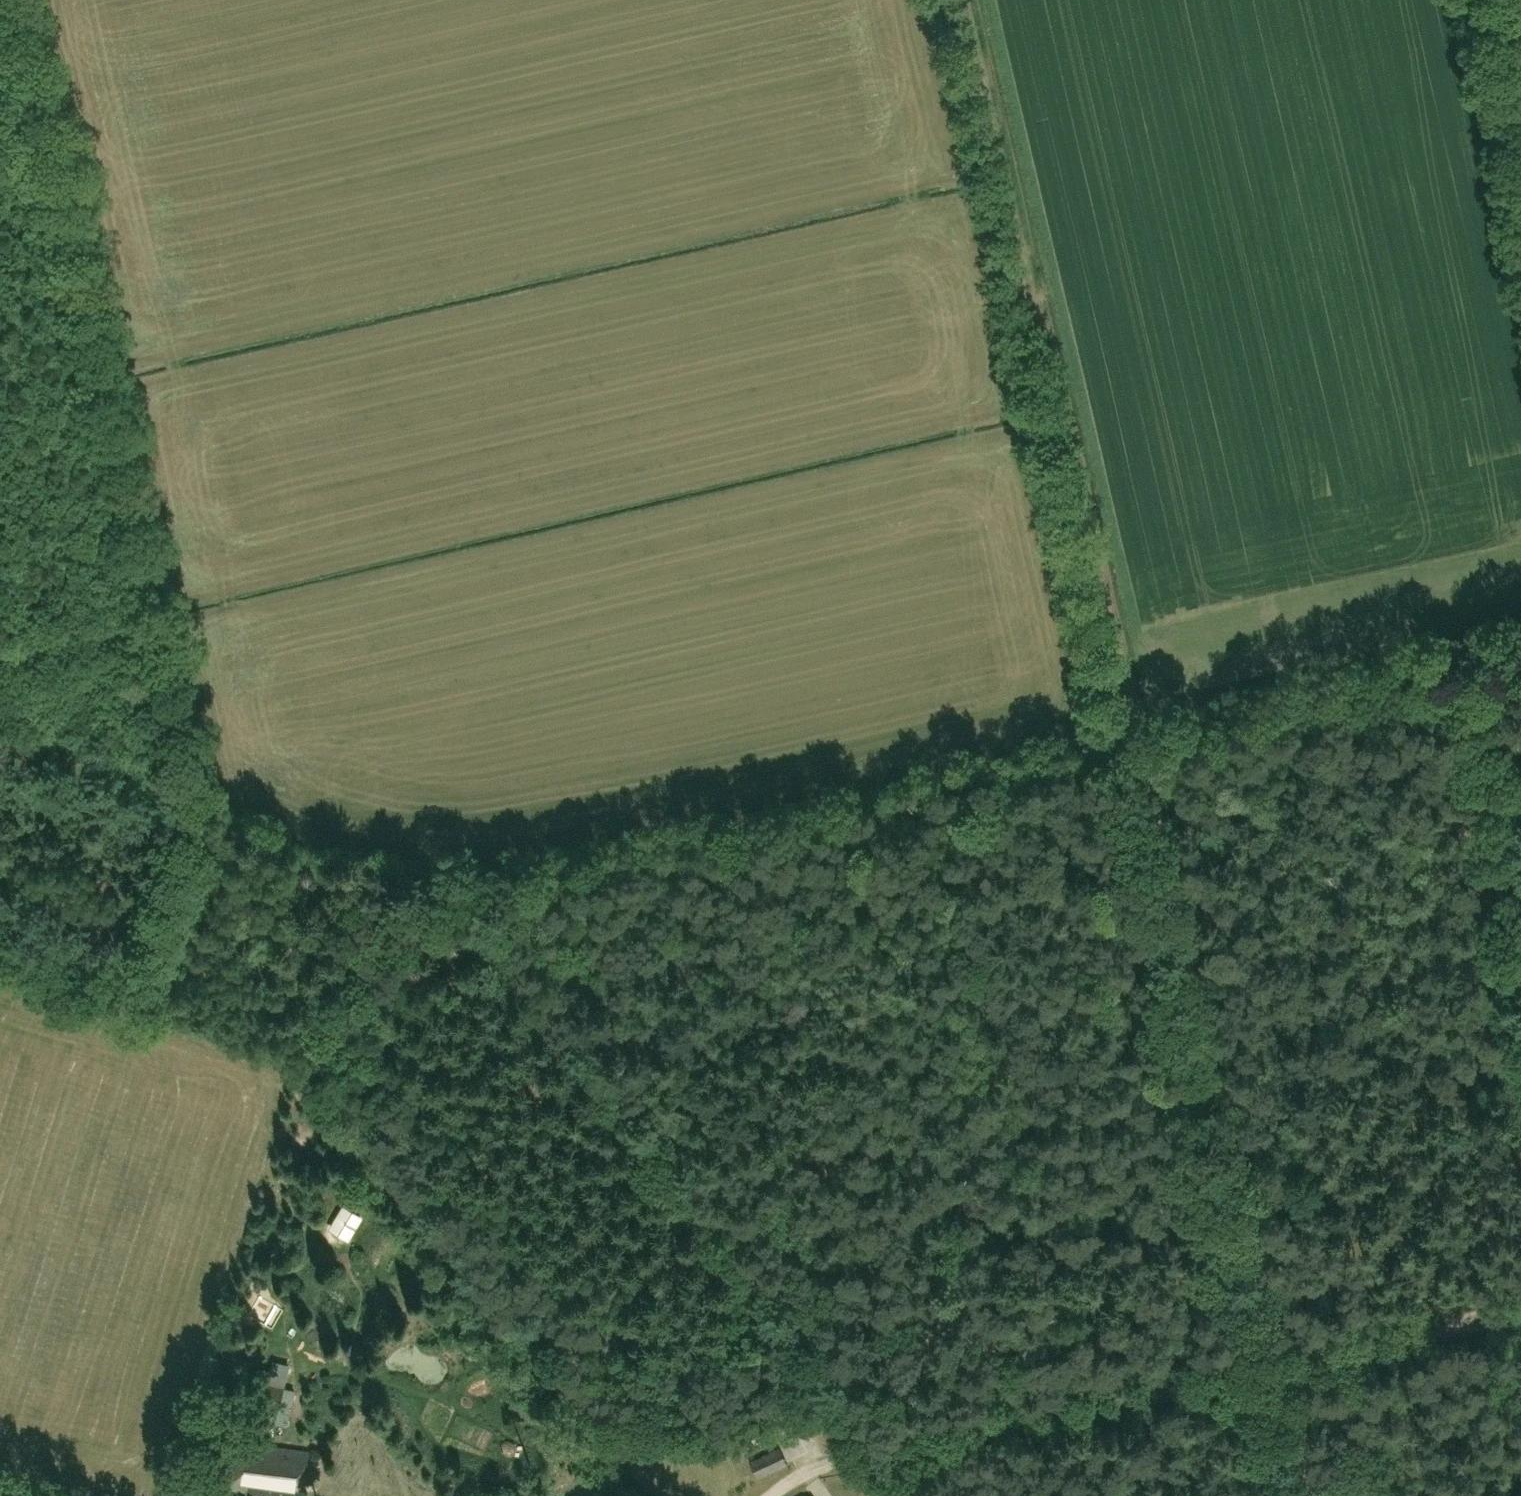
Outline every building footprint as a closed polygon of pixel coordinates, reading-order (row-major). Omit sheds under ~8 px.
[(348,1237),(360,1216),(344,1207),(332,1228),(348,1237)] [(250,1404),(278,1411),(284,1387),(256,1381),(250,1404)] [(279,1495),(303,1495),(308,1453),(239,1443),(233,1490),(279,1495)] [(749,1462),(757,1478),(787,1466),(778,1450),(749,1462)]
